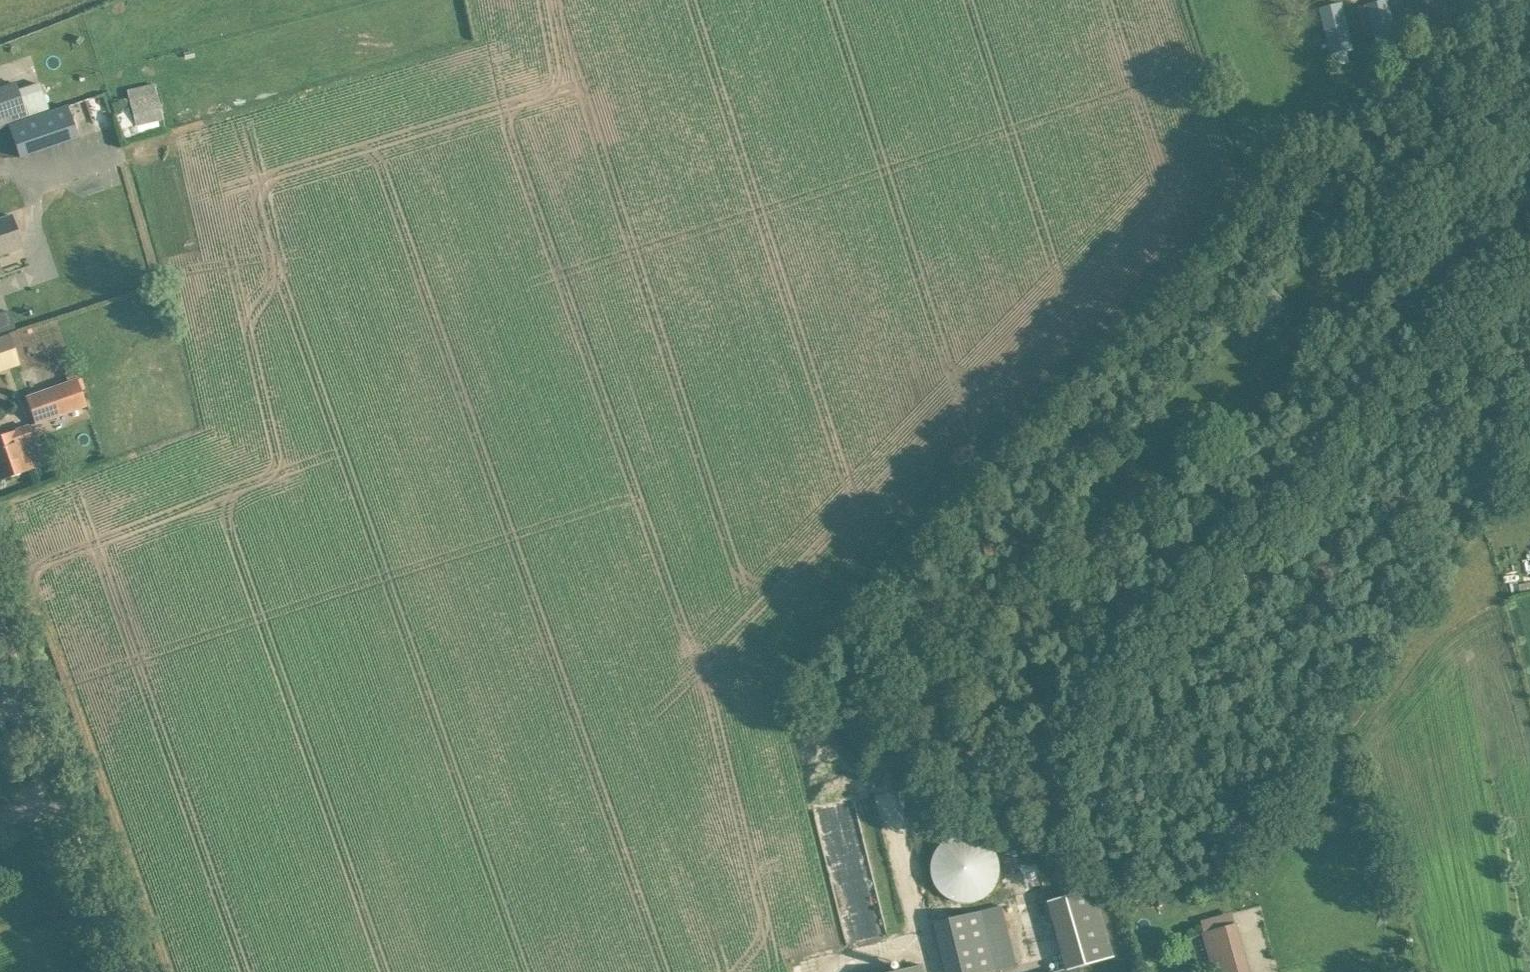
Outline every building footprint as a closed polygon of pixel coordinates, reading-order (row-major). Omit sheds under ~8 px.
[(1387,0),(1384,0),(1358,6),(1365,38),(1375,35),(1378,47),(1397,43),(1387,0)] [(1353,49),(1342,2),(1319,7),(1330,55),(1327,55),(1330,67),(1351,62),(1349,50),(1353,49)] [(26,112),(16,82),(0,87),(0,127),(28,118),(26,112)] [(154,83),(127,90),(135,126),(163,119),(154,83)] [(98,127),(107,125),(100,97),(73,103),(80,134),(98,130),(98,127)] [(27,119),(9,124),(21,159),(38,153),(27,119)] [(28,263),(23,249),(12,215),(0,219),(0,272),(28,263)] [(0,312),(0,331),(14,326),(8,310),(0,312)] [(19,365),(9,334),(0,337),(0,371),(19,365)] [(65,373),(68,382),(26,398),(36,424),(87,406),(77,379),(73,370),(65,373)] [(22,473),(35,468),(26,442),(33,440),(28,426),(0,435),(0,471),(3,479),(22,473)] [(990,840),(962,833),(936,845),(927,873),(940,898),(969,907),(996,894),(1003,866),(990,840)] [(1078,967),(1115,956),(1095,887),(1049,901),(1069,969),(1078,967)] [(935,923),(947,971),(986,971),(1017,964),(1003,906),(935,923)] [(1213,971),(1250,971),(1237,924),(1202,933),(1213,971)]
